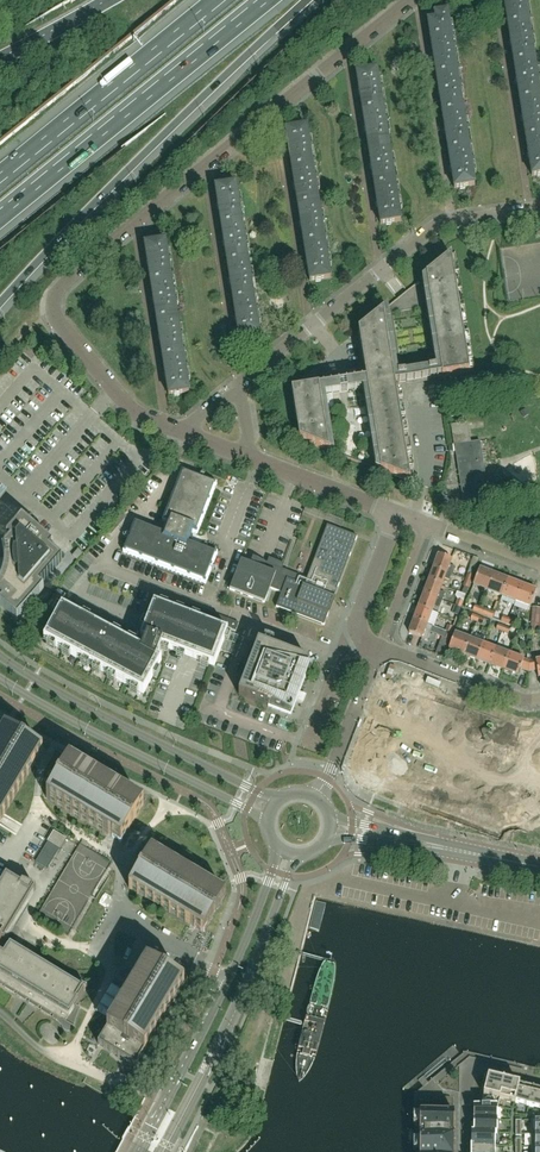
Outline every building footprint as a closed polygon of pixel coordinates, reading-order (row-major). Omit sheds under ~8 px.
[(525,0),(504,0),(508,25),(528,22),(525,0)] [(451,35),(447,14),(449,13),(447,13),(434,15),(434,16),(435,16),(435,21),(428,22),(430,38),(451,35)] [(534,60),(528,22),(508,25),(514,63),(534,60)] [(457,72),(451,35),(430,38),(436,76),(457,72)] [(534,60),(514,63),(520,101),(539,98),(539,96),(534,60)] [(356,74),(362,111),(383,108),(377,70),(356,74)] [(463,110),(457,72),(436,76),(442,113),(463,110)] [(520,101),(526,139),(539,137),(539,98),(520,101)] [(389,146),(383,108),(362,111),(368,149),(389,146)] [(469,148),(463,110),(442,113),(448,151),(469,148)] [(286,131),(292,169),(312,165),(306,127),(286,131)] [(526,139),(532,177),(539,175),(539,137),(526,139)] [(395,184),(389,146),(368,149),(374,187),(395,184)] [(475,186),(469,148),(448,151),(454,189),(475,186)] [(318,203),(312,165),(292,169),(298,206),(318,203)] [(374,187),(380,225),(401,222),(395,184),(374,187)] [(215,188),(221,226),(242,222),(236,185),(215,188)] [(324,241),(318,203),(298,206),(304,244),(324,241)] [(221,226),(227,263),(248,260),(242,222),(221,226)] [(145,245),(151,282),(171,279),(165,241),(145,245)] [(304,244),(310,282),(330,279),(324,241),(304,244)] [(474,372),(460,284),(455,252),(426,276),(440,367),(436,368),(436,367),(428,369),(429,369),(405,373),(405,372),(398,374),(393,375),(383,311),(358,331),(366,379),(362,380),(362,379),(361,379),(361,380),(355,381),(355,380),(330,384),(331,385),(324,386),(324,385),(323,385),(323,386),(319,386),(291,390),(299,438),(299,439),(329,451),(321,396),(333,394),(333,393),(355,390),(355,391),(367,389),(381,471),(411,482),(406,454),(411,453),(405,420),(404,408),(399,409),(395,383),(399,383),(399,384),(400,383),(406,382),(431,379),(430,378),(437,377),(437,378),(438,377),(442,376),(442,377),(474,372)] [(248,260),(227,263),(233,301),(254,298),(248,260)] [(177,317),(171,279),(151,282),(157,320),(177,317)] [(233,301),(239,339),(260,336),(254,298),(233,301)] [(177,317),(157,320),(163,358),(183,355),(177,317)] [(163,358),(169,396),(189,393),(183,355),(163,358)] [(488,493),(481,449),(480,442),(471,443),(468,423),(462,424),(452,425),(455,445),(464,509),(473,508),(473,513),(482,511),(481,506),(497,504),(495,491),(488,493)] [(189,542),(192,532),(197,534),(216,484),(182,471),(163,521),(167,523),(164,533),(135,522),(123,552),(206,584),(217,553),(208,550),(189,542)] [(62,561),(49,550),(52,547),(52,548),(53,547),(22,520),(6,538),(7,539),(8,538),(10,541),(2,550),(3,554),(4,556),(4,558),(4,560),(0,560),(0,571),(4,570),(3,573),(3,577),(2,580),(0,583),(0,599),(3,601),(0,604),(0,606),(17,621),(44,590),(43,589),(40,587),(62,561)] [(307,579),(292,573),(293,572),(283,568),(284,564),(269,558),(267,564),(257,560),(259,556),(245,551),(243,556),(252,560),(250,565),(241,562),(230,589),(264,602),(269,588),(282,593),(276,607),(324,625),(328,613),(329,614),(335,600),(335,598),(334,597),(357,537),(328,526),(307,579)] [(449,566),(452,560),(439,555),(434,568),(447,573),(452,575),(454,568),(449,566)] [(451,576),(446,574),(447,573),(434,568),(429,581),(442,586),(444,579),(449,581),(451,576)] [(488,591),(494,574),(479,569),(473,585),(488,591)] [(502,596),(508,580),(494,574),(488,591),(502,596)] [(516,602),(522,585),(508,580),(502,596),(516,602)] [(439,593),(442,586),(429,581),(424,594),(443,601),(445,595),(439,593)] [(530,607),(536,591),(522,585),(516,602),(530,607)] [(438,614),(443,601),(424,594),(419,607),(434,613),(434,612),(438,614)] [(140,693),(165,648),(180,654),(186,656),(191,658),(211,665),(224,632),(158,606),(147,634),(140,652),(108,634),(110,631),(101,626),(99,629),(65,611),(48,643),(82,661),(80,664),(89,669),(91,666),(140,693)] [(239,624),(191,606),(188,613),(236,632),(239,624)] [(432,618),(434,613),(419,607),(414,620),(427,625),(433,627),(436,620),(432,618)] [(530,632),(537,633),(539,609),(532,608),(530,632)] [(422,638),(427,625),(414,620),(409,633),(422,638)] [(463,655),(469,639),(455,634),(449,650),(451,650),(450,652),(456,654),(457,653),(463,655)] [(477,661),(483,645),(483,644),(485,639),(472,634),(470,640),(469,639),(463,655),(477,661)] [(297,695),(304,677),(305,677),(310,663),(258,644),(239,695),(268,706),(269,706),(290,714),(295,701),(296,701),(297,701),(298,700),(299,699),(299,698),(298,697),(298,696),(297,695)] [(491,666),(497,650),(483,645),(477,661),(491,666)] [(505,671),(511,655),(497,650),(491,666),(505,671)] [(521,670),(525,661),(511,655),(505,671),(518,676),(521,670)] [(521,670),(529,673),(530,663),(525,661),(521,670)] [(527,721),(532,748),(539,747),(539,719),(527,721)] [(39,751),(2,729),(0,731),(0,817),(39,751)] [(69,761),(47,799),(121,843),(144,805),(69,761)] [(60,849),(66,839),(54,831),(47,841),(48,842),(60,849)] [(151,850),(129,888),(203,933),(226,895),(151,850)] [(75,858),(56,894),(70,902),(89,865),(75,858)] [(2,941),(4,942),(34,893),(32,893),(34,890),(34,889),(22,884),(21,886),(6,877),(0,887),(0,944),(2,941)] [(46,909),(39,922),(62,933),(69,920),(46,909)] [(2,986),(2,985),(5,986),(4,988),(14,994),(15,992),(17,994),(17,995),(26,1001),(27,1000),(30,1001),(29,1003),(38,1009),(39,1007),(42,1009),(41,1011),(50,1017),(51,1014),(54,1016),(53,1018),(57,1021),(59,1024),(63,1027),(64,1029),(66,1031),(69,1032),(72,1030),(76,1022),(80,1008),(76,1006),(85,992),(87,990),(87,989),(73,982),(26,954),(22,953),(19,957),(15,954),(17,951),(11,947),(11,946),(10,946),(6,953),(0,950),(0,985),(2,986)] [(333,957),(331,956),(329,956),(327,957),(326,958),(324,960),(322,964),(319,970),(315,978),(310,997),(299,1043),(298,1051),(296,1061),(296,1070),(296,1076),(298,1082),(299,1084),(301,1082),(305,1078),(308,1073),(312,1065),(316,1055),(319,1046),(330,1001),(335,980),(335,973),(336,966),(336,961),(335,959),(334,958),(333,957)] [(136,1066),(184,985),(146,963),(98,1044),(136,1066)] [(122,990),(112,984),(95,1011),(106,1017),(122,990)] [(501,1090),(504,1081),(488,1077),(488,1079),(483,1095),(481,1104),(481,1107),(497,1107),(497,1108),(498,1108),(500,1099),(499,1099),(501,1090)] [(516,1093),(518,1084),(504,1081),(501,1090),(499,1099),(500,1099),(514,1103),(516,1093)] [(531,1097),(533,1088),(518,1084),(516,1093),(514,1103),(529,1106),(531,1097)] [(533,1088),(531,1097),(529,1106),(539,1109),(539,1090),(533,1088)] [(497,1108),(497,1107),(481,1107),(474,1106),(474,1120),(498,1120),(497,1108)] [(454,1112),(453,1112),(452,1112),(433,1112),(432,1112),(431,1112),(420,1112),(420,1151),(454,1151),(454,1112)] [(472,1133),(498,1133),(498,1120),(474,1120),(474,1133),(472,1133)] [(531,1120),(531,1134),(539,1134),(539,1120),(531,1120)] [(472,1146),(495,1146),(495,1134),(498,1134),(498,1133),(472,1133),(472,1146)] [(531,1134),(531,1147),(539,1147),(539,1134),(531,1134)]
